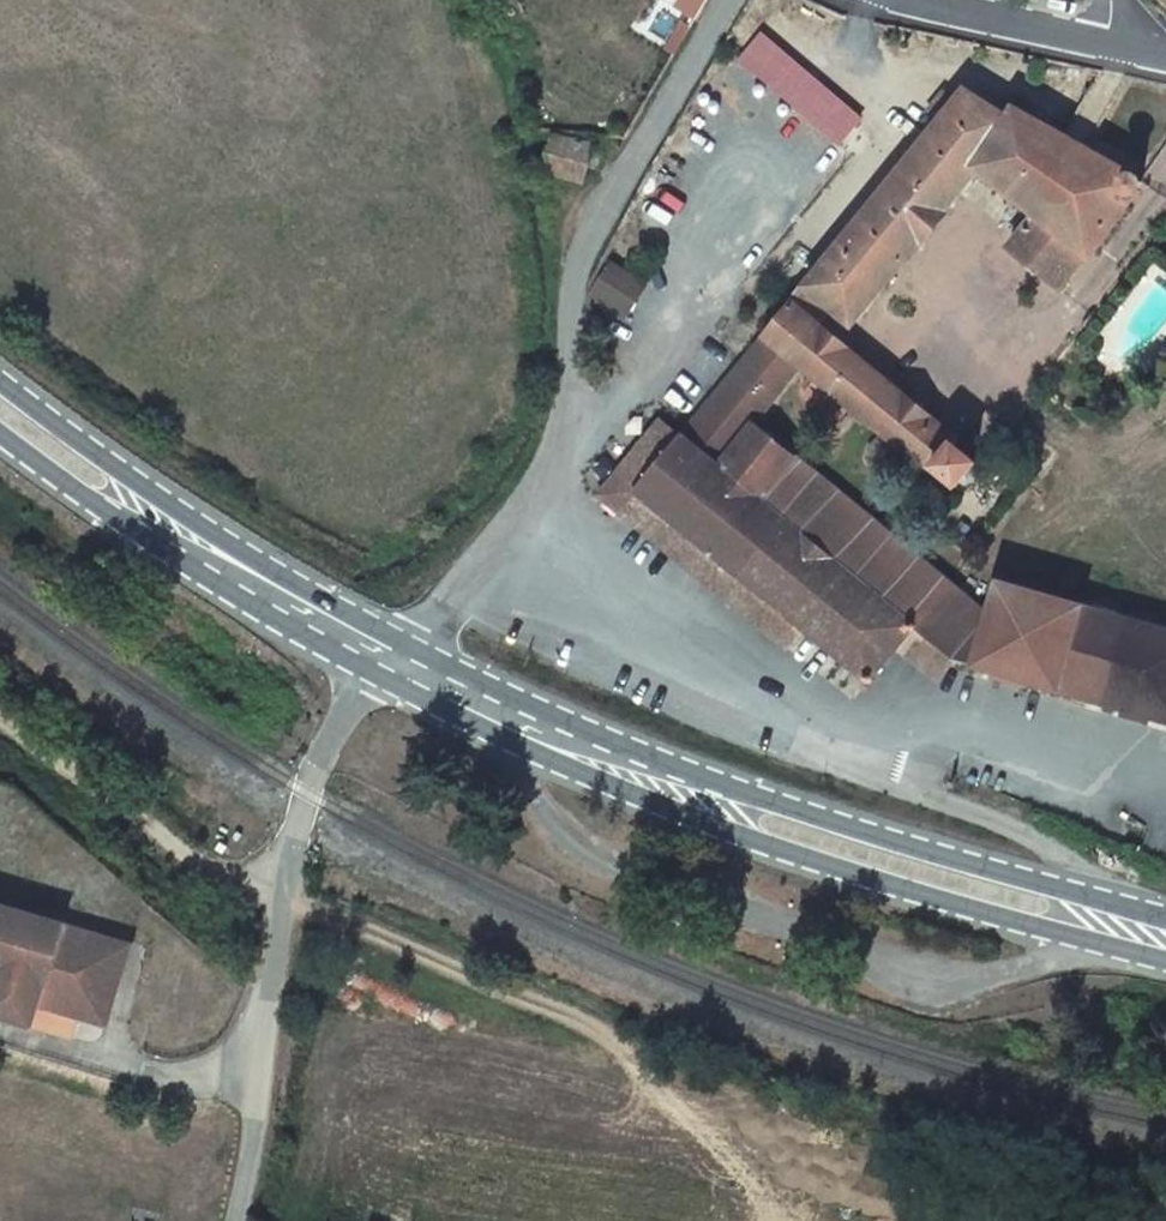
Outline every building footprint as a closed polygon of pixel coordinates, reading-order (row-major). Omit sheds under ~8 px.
[(680,11),(700,22),(712,0),(685,0),(680,11)] [(759,31),(737,61),(841,149),(863,119),(759,31)] [(878,681),(907,642),(922,623),(970,658),(1001,618),(763,424),(810,368),(823,379),(809,397),(841,422),(852,405),(936,476),(941,471),(962,487),(981,463),(961,447),(967,437),(820,316),(838,296),(861,312),(982,166),(1036,208),(1015,236),(1071,278),(1092,251),(1096,253),(1149,177),(1025,107),(1018,115),(971,92),(688,432),(624,509),(672,546),(687,529),(807,625),(878,681)] [(557,133),(549,170),(584,177),(592,141),(557,133)] [(590,296),(630,318),(650,280),(611,259),(590,296)] [(624,509),(688,432),(664,415),(602,493),(624,509)] [(687,529),(672,546),(792,643),(807,625),(687,529)] [(1011,585),(989,668),(1014,675),(1165,714),(1165,625),(1011,585)] [(922,623),(907,642),(953,677),(970,658),(922,623)] [(26,1024),(34,1000),(105,1022),(127,943),(0,902),(0,1016),(26,1024)]
